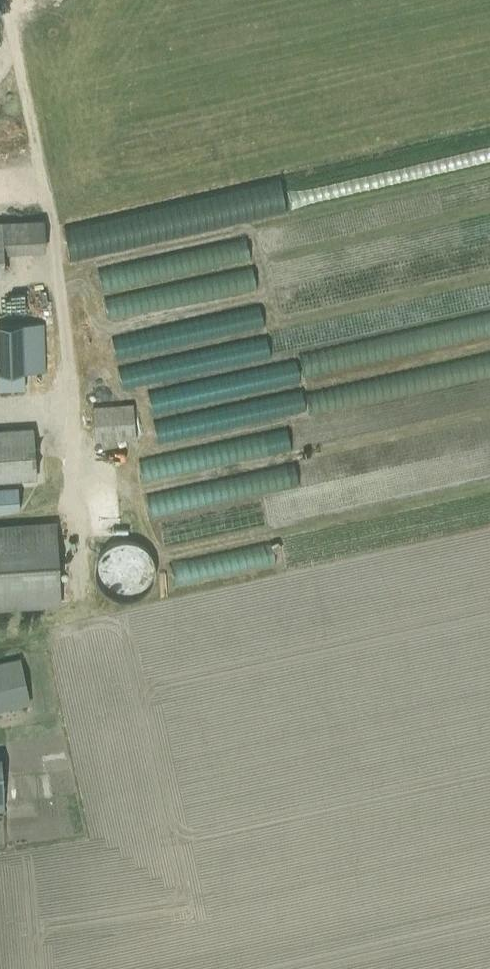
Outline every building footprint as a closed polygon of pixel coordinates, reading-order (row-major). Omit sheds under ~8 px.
[(0,220),(0,251),(40,250),(39,218),(0,220)] [(106,315),(254,294),(250,264),(248,265),(245,242),(189,250),(191,266),(170,269),(173,287),(103,297),(106,315)] [(44,324),(0,325),(0,374),(23,373),(46,372),(44,324)] [(238,426),(304,414),(299,387),(294,362),(201,379),(205,405),(233,400),(238,426)] [(92,407),(95,441),(135,437),(132,404),(92,407)] [(35,478),(32,428),(0,430),(0,481),(35,478)] [(239,458),(288,453),(285,433),(237,438),(239,458)] [(248,495),(296,485),(292,466),(244,476),(248,495)] [(19,509),(18,489),(0,490),(0,510),(19,509)] [(55,522),(0,526),(0,608),(60,604),(55,522)] [(154,575),(154,569),(154,564),(152,558),(149,553),(146,549),(141,545),(136,543),(130,541),(125,540),(119,541),(113,543),(108,546),(104,549),(100,554),(98,559),(96,565),(96,570),(96,576),(98,582),(101,587),(105,591),(109,595),(114,597),(120,599),(125,599),(131,599),(137,597),(142,594),(146,590),(150,586),(152,581),(154,575)] [(266,544),(255,549),(262,566),(273,561),(266,544)] [(29,704),(19,659),(0,663),(0,710),(29,704)]
